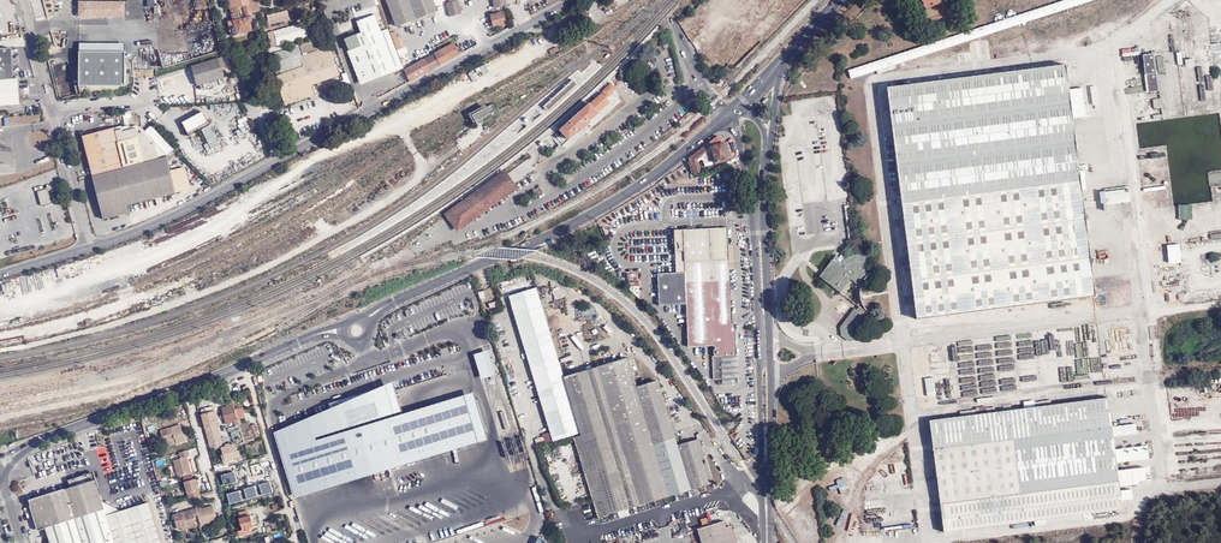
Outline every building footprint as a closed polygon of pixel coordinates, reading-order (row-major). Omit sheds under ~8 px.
[(35,20),(46,19),(44,0),(33,0),(35,20)] [(231,21),(227,22),(230,37),(237,35),(236,34),(253,30),(253,31),(259,30),(257,22),(252,23),(250,13),(248,5),(255,3),(254,0),(227,0),(231,21)] [(397,26),(438,11),(434,0),(387,0),(397,26)] [(508,6),(507,0),(492,0),(495,9),(508,6)] [(922,14),(929,11),(928,9),(942,2),(943,4),(950,1),(950,0),(916,0),(922,14)] [(120,1),(79,1),(78,20),(125,20),(125,1),(120,1)] [(458,1),(447,4),(451,18),(461,16),(458,1)] [(257,2),(255,3),(248,5),(250,13),(259,11),(257,2)] [(266,14),(268,24),(290,19),(287,9),(266,14)] [(397,50),(391,34),(389,28),(381,31),(372,9),(357,14),(360,21),(358,22),(362,33),(345,39),(350,51),(355,49),(368,83),(404,69),(397,50)] [(585,11),(556,25),(560,33),(589,18),(585,11)] [(506,23),(504,13),(491,16),(493,27),(506,23)] [(383,17),(378,19),(381,29),(386,27),(383,17)] [(270,45),(308,37),(305,23),(267,31),(270,45)] [(913,31),(906,36),(909,40),(916,34),(913,31)] [(395,32),(391,34),(397,50),(401,49),(395,32)] [(969,39),(970,49),(976,49),(976,58),(981,58),(980,39),(969,39)] [(125,86),(125,43),(78,42),(78,86),(125,86)] [(270,47),(272,53),(281,51),(280,45),(270,47)] [(409,81),(460,54),(454,45),(404,70),(409,81)] [(19,104),(17,78),(11,78),(9,47),(0,48),(0,105),(19,104)] [(343,89),(350,87),(337,49),(328,52),(326,48),(297,59),(296,56),(275,64),(278,70),(273,72),(276,78),(274,79),(284,107),(313,96),(309,87),(338,76),(343,89)] [(361,86),(368,83),(355,49),(350,51),(347,52),(361,86)] [(275,64),(296,56),(293,50),(272,55),(275,64)] [(960,59),(971,59),(971,51),(959,52),(960,59)] [(1154,53),(1143,55),(1147,92),(1159,91),(1154,53)] [(221,77),(218,68),(215,58),(189,66),(195,85),(221,77)] [(1185,58),(1186,67),(1195,66),(1194,58),(1185,58)] [(1068,65),(889,87),(917,318),(1096,297),(1068,65)] [(1134,84),(1133,68),(1122,69),(1123,84),(1134,84)] [(573,80),(561,90),(565,96),(578,85),(573,80)] [(615,89),(610,83),(601,91),(606,97),(615,89)] [(561,90),(555,96),(560,101),(565,96),(561,90)] [(562,127),(558,130),(567,140),(576,132),(578,134),(584,128),(590,123),(589,121),(597,114),(597,113),(609,103),(600,93),(588,104),(587,103),(562,127)] [(555,96),(543,106),(547,111),(560,101),(555,96)] [(490,104),(471,115),(476,125),(481,122),(479,119),(493,111),(490,104)] [(200,113),(180,123),(182,126),(179,128),(182,133),(184,131),(187,135),(206,124),(200,113)] [(367,124),(354,130),(358,138),(370,132),(367,124)] [(138,126),(114,131),(123,167),(163,157),(167,158),(175,155),(175,149),(151,126),(145,132),(138,126)] [(80,136),(90,175),(123,167),(114,131),(113,127),(80,136)] [(717,136),(709,142),(704,146),(707,151),(698,158),(703,160),(705,166),(716,163),(729,159),(722,138),(717,136)] [(704,146),(689,158),(694,176),(700,175),(695,161),(698,158),(707,151),(704,146)] [(171,193),(163,157),(123,167),(90,175),(101,220),(125,214),(123,205),(171,193)] [(569,159),(560,165),(562,169),(571,163),(569,159)] [(462,170),(468,175),(473,169),(470,166),(472,164),(470,162),(462,170)] [(517,189),(503,170),(443,213),(447,218),(456,232),(517,189)] [(723,172),(725,180),(731,178),(729,171),(723,172)] [(44,188),(34,190),(38,205),(48,202),(48,200),(44,188)] [(1198,202),(1197,191),(1182,192),(1183,203),(1198,202)] [(676,271),(658,271),(658,303),(686,303),(686,345),(708,345),(712,345),(712,355),(710,355),(710,379),(720,378),(720,355),(733,355),(733,322),(730,322),(730,258),(730,228),(676,228),(676,249),(686,249),(686,271),(676,271)] [(1180,243),(1168,244),(1169,263),(1181,262),(1180,243)] [(686,271),(686,249),(676,249),(676,271),(686,271)] [(844,253),(827,275),(849,291),(859,278),(863,281),(866,306),(865,308),(862,306),(848,325),(848,330),(857,336),(861,336),(883,307),(875,308),(872,305),(870,283),(874,276),(878,280),(879,280),(875,249),(856,252),(849,261),(845,258),(847,256),(844,253)] [(580,434),(563,377),(536,288),(509,297),(550,433),(553,442),(580,434)] [(557,305),(547,307),(548,313),(558,311),(557,305)] [(610,335),(614,331),(608,324),(603,328),(610,335)] [(628,357),(564,377),(580,433),(581,435),(581,436),(573,438),(597,518),(713,483),(699,439),(677,446),(658,380),(636,386),(628,357)] [(927,395),(937,394),(934,376),(925,378),(927,395)] [(300,419),(278,430),(299,496),(492,438),(479,392),(407,409),(402,394),(397,380),(362,392),(331,405),(300,419)] [(1098,514),(1122,511),(1113,436),(1137,433),(1135,423),(1112,426),(1108,399),(929,420),(930,434),(942,532),(976,529),(997,526),(1033,522),(1044,521),(1081,516),(1098,514)] [(235,410),(234,406),(223,409),(227,423),(235,421),(238,431),(237,431),(241,445),(246,444),(244,438),(240,425),(238,420),(235,410)] [(201,410),(202,416),(212,413),(210,407),(201,410)] [(241,408),(235,410),(238,420),(246,418),(244,413),(243,414),(241,408)] [(212,413),(202,416),(211,445),(216,443),(222,441),(218,426),(214,412),(212,413)] [(244,424),(240,425),(244,438),(249,437),(254,435),(255,438),(260,436),(259,432),(257,425),(251,426),(250,423),(244,425),(244,424)] [(169,431),(168,430),(161,432),(164,444),(175,440),(177,445),(186,442),(180,426),(171,429),(171,430),(169,431)] [(137,459),(145,457),(142,443),(143,443),(139,433),(130,436),(129,433),(124,434),(128,445),(130,444),(131,448),(134,447),(137,459)] [(241,462),(236,445),(222,449),(227,466),(241,462)] [(189,457),(188,451),(179,454),(181,460),(174,461),(178,478),(191,475),(187,458),(189,457)] [(111,467),(115,484),(129,480),(127,469),(116,472),(115,466),(111,467)] [(103,503),(94,473),(69,480),(71,488),(33,500),(29,501),(39,532),(47,529),(49,535),(51,542),(162,542),(150,503),(122,512),(108,517),(103,503)] [(842,494),(850,490),(845,477),(836,480),(842,494)] [(184,483),(188,500),(201,496),(196,480),(184,483)] [(122,512),(103,503),(108,517),(122,512)] [(201,507),(196,508),(173,515),(177,530),(182,529),(183,532),(197,528),(195,521),(199,520),(200,526),(217,521),(213,507),(201,510),(201,507)] [(238,537),(252,532),(251,527),(254,526),(251,515),(249,516),(247,510),(238,513),(240,518),(239,519),(243,530),(237,532),(238,537)] [(568,521),(572,520),(568,510),(564,512),(568,521)] [(1122,516),(1122,511),(1098,514),(1098,519),(1122,516)] [(1044,526),(1081,521),(1081,516),(1044,521),(1044,526)] [(703,528),(709,526),(706,518),(701,520),(703,528)] [(726,528),(724,522),(709,526),(703,528),(698,530),(702,542),(731,542),(726,528)] [(726,528),(731,542),(735,542),(730,527),(726,528)]
